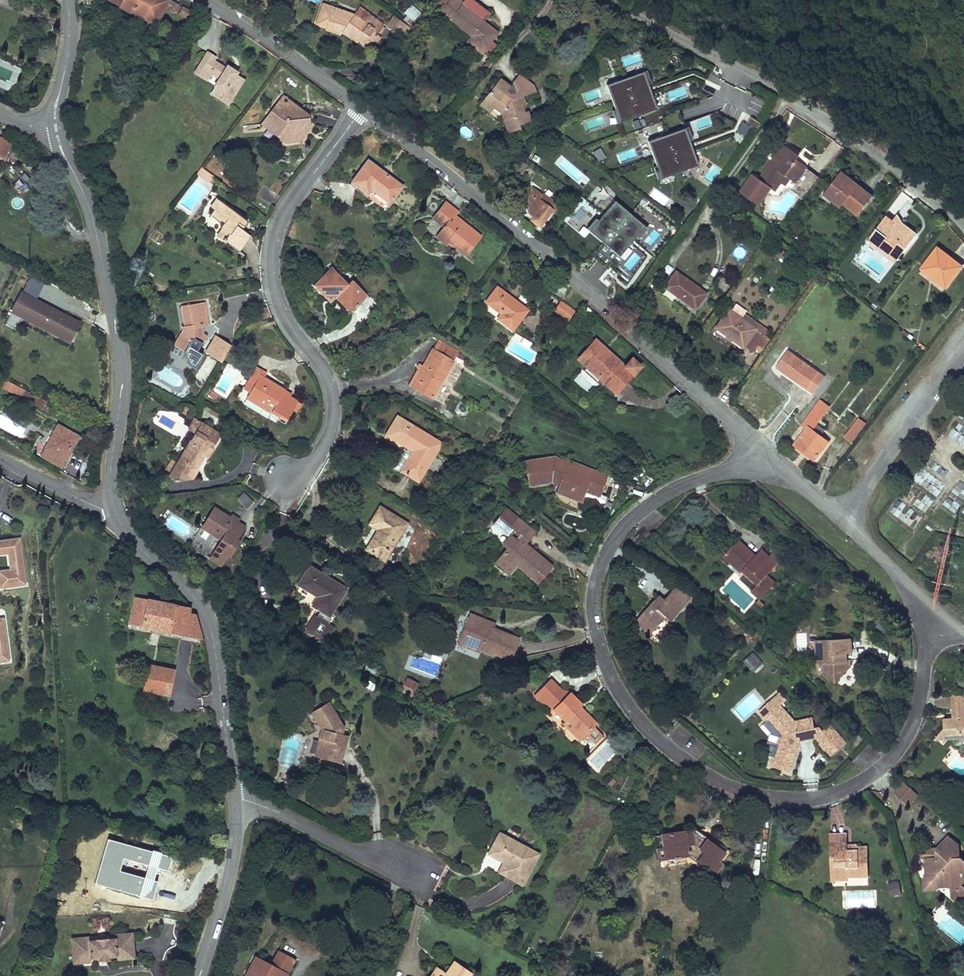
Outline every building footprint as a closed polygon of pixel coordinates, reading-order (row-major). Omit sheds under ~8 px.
[(180,8),(163,0),(108,0),(121,7),(119,9),(144,22),(145,20),(158,26),(166,9),(177,14),(180,8)] [(465,5),(467,2),(464,0),(451,0),(440,16),(472,39),(470,41),(485,51),(500,30),(478,15),(465,5)] [(465,5),(478,15),(480,11),(467,2),(465,5)] [(357,13),(336,6),(333,13),(330,12),(326,25),(338,30),(343,25),(347,28),(345,30),(363,43),(365,40),(373,30),(377,33),(383,23),(370,13),(366,19),(357,13)] [(414,23),(420,16),(410,8),(404,14),(414,23)] [(184,10),(181,16),(187,18),(190,13),(184,10)] [(403,37),(410,28),(393,14),(386,24),(403,37)] [(373,30),(365,40),(369,43),(377,33),(373,30)] [(224,53),(217,48),(203,68),(212,74),(215,69),(226,76),(220,84),(229,90),(226,95),(234,101),(252,75),(238,66),(240,63),(236,61),(234,64),(222,56),(224,53)] [(653,87),(647,74),(606,88),(615,112),(611,113),(616,127),(658,112),(649,89),(653,87)] [(508,84),(497,76),(481,98),(493,106),(498,98),(504,102),(497,110),(505,131),(519,127),(518,123),(528,120),(521,92),(509,96),(503,91),(508,84)] [(585,93),(587,104),(601,102),(599,90),(585,93)] [(287,96),(283,100),(290,106),(294,102),(287,96)] [(493,106),(481,98),(477,104),(489,112),(493,106)] [(498,98),(493,106),(497,110),(504,102),(498,98)] [(312,116),(294,102),(290,106),(283,100),(275,110),(276,118),(272,124),(277,128),(277,134),(282,138),(288,138),(288,143),(302,142),(302,135),(307,128),(312,127),(312,116)] [(276,118),(275,110),(264,124),(277,134),(277,128),(272,124),(276,118)] [(747,135),(750,125),(741,122),(738,132),(747,135)] [(469,137),(472,130),(462,126),(459,132),(469,137)] [(695,144),(688,129),(647,144),(656,169),(653,170),(658,182),(698,168),(690,146),(695,144)] [(774,163),(768,159),(756,176),(771,187),(776,180),(781,172),(787,176),(792,180),(803,165),(793,157),(795,154),(783,145),(774,158),(777,160),(774,163)] [(597,161),(605,158),(601,148),(593,151),(597,161)] [(388,212),(406,189),(372,162),(355,183),(365,190),(363,193),(388,212)] [(837,169),(835,172),(854,186),(856,182),(837,169)] [(211,185),(216,179),(204,170),(199,176),(211,185)] [(781,172),(776,180),(782,184),(787,176),(781,172)] [(854,186),(835,172),(823,188),(840,200),(841,199),(856,211),(870,193),(856,182),(854,186)] [(840,200),(823,188),(820,191),(837,204),(840,200)] [(557,207),(543,195),(541,196),(533,190),(524,202),(528,206),(529,208),(529,210),(530,212),(532,215),(534,217),(532,220),(540,226),(551,211),(555,214),(558,210),(557,207)] [(614,199),(588,229),(619,256),(645,226),(614,199)] [(249,223),(220,200),(214,209),(217,212),(212,218),(221,225),(224,222),(227,225),(224,229),(231,235),(228,239),(226,237),(224,239),(240,253),(252,239),(238,227),(241,224),(246,227),(247,227),(248,227),(249,226),(249,225),(249,224),(249,223)] [(483,237),(458,215),(460,213),(450,204),(437,220),(448,229),(443,233),(453,242),(468,255),(483,237)] [(894,224),(898,218),(893,211),(889,216),(882,212),(881,214),(894,224)] [(895,255),(914,231),(898,218),(894,224),(881,214),(866,232),(895,255)] [(573,227),(577,222),(570,216),(566,221),(573,227)] [(895,255),(866,232),(863,236),(892,259),(895,255)] [(449,246),(453,242),(443,233),(439,238),(449,246)] [(934,245),(919,266),(944,284),(959,262),(934,245)] [(618,267),(628,277),(647,256),(637,247),(618,267)] [(624,260),(631,251),(626,247),(619,256),(624,260)] [(351,284),(334,268),(315,287),(330,300),(339,291),(344,296),(339,301),(354,314),(361,306),(356,301),(365,292),(354,281),(351,284)] [(704,292),(674,270),(664,285),(693,306),(704,292)] [(562,280),(553,293),(560,299),(570,286),(562,280)] [(36,303),(45,286),(35,281),(26,298),(36,303)] [(531,312),(501,289),(490,304),(504,315),(501,319),(517,331),(531,312)] [(339,291),(330,300),(335,305),(339,301),(344,296),(339,291)] [(370,296),(365,292),(356,301),(361,306),(370,296)] [(26,298),(24,297),(18,309),(29,315),(26,321),(73,347),(83,328),(36,303),(26,298)] [(185,310),(186,315),(199,312),(199,316),(209,314),(207,306),(185,310)] [(576,315),(565,306),(559,313),(570,323),(576,315)] [(26,321),(29,315),(18,309),(15,315),(26,321)] [(756,326),(733,309),(720,327),(742,344),(756,326)] [(212,329),(209,314),(199,316),(199,312),(186,315),(188,328),(186,328),(188,335),(180,348),(199,361),(212,341),(205,336),(205,331),(212,329)] [(442,342),(436,352),(416,387),(437,399),(462,354),(442,342)] [(623,371),(618,366),(619,365),(608,354),(607,355),(603,352),(604,351),(605,350),(596,342),(578,361),(616,397),(642,370),(633,362),(625,370),(623,371)] [(819,371),(789,349),(778,364),(808,386),(819,371)] [(247,391),(253,395),(264,378),(267,373),(260,369),(247,391)] [(294,400),(295,398),(264,378),(253,395),(250,401),(283,423),(292,422),(303,406),(294,400)] [(22,404),(44,415),(48,408),(13,390),(10,397),(22,403),(22,404)] [(828,412),(818,403),(808,416),(817,425),(828,412)] [(19,438),(28,425),(5,409),(0,416),(0,425),(19,438)] [(854,427),(859,432),(867,422),(862,417),(854,427)] [(951,436),(963,444),(963,428),(958,424),(951,436)] [(226,437),(207,425),(182,465),(190,469),(190,468),(200,473),(209,459),(215,448),(218,450),(226,437)] [(827,441),(808,427),(794,445),(813,459),(827,441)] [(851,442),(859,432),(854,427),(845,437),(851,442)] [(407,473),(422,482),(444,445),(416,429),(406,446),(419,454),(407,473)] [(69,453),(73,445),(68,443),(71,437),(57,430),(41,460),(62,471),(71,454),(69,453)] [(71,454),(78,441),(71,437),(68,443),(73,445),(69,453),(71,454)] [(218,450),(215,448),(209,459),(213,462),(220,451),(218,450)] [(608,480),(569,463),(567,467),(550,460),(528,462),(529,483),(553,481),(560,483),(556,492),(583,503),(587,492),(601,498),(608,480)] [(246,508),(253,501),(243,491),(236,498),(246,508)] [(583,503),(556,492),(554,498),(580,509),(583,503)] [(527,541),(536,530),(508,507),(494,523),(499,528),(503,523),(510,529),(506,533),(510,537),(504,545),(508,548),(501,556),(511,564),(515,560),(539,581),(554,564),(527,541)] [(372,550),(389,560),(409,525),(384,510),(375,526),(383,531),(372,550)] [(235,519),(220,511),(208,530),(228,542),(217,560),(226,566),(232,556),(235,558),(239,551),(236,549),(249,528),(244,525),(243,527),(233,521),(235,519)] [(235,519),(233,521),(243,527),(244,525),(246,522),(236,516),(235,519)] [(503,523),(499,528),(506,533),(510,529),(503,523)] [(740,539),(728,551),(746,568),(744,570),(758,584),(752,590),(760,598),(775,583),(767,575),(777,564),(770,557),(764,563),(757,555),(740,539)] [(12,548),(0,550),(0,595),(20,592),(12,548)] [(762,549),(757,555),(764,563),(770,557),(762,549)] [(746,568),(728,551),(725,554),(742,571),(744,570),(746,568)] [(351,591),(314,568),(303,586),(320,596),(322,594),(325,596),(318,607),(335,617),(351,591)] [(654,601),(640,616),(656,630),(659,626),(661,628),(664,625),(663,623),(667,618),(672,622),(691,600),(679,588),(667,601),(661,607),(654,601)] [(660,594),(654,601),(661,607),(667,601),(660,594)] [(201,630),(196,617),(189,616),(190,611),(134,600),(129,628),(203,642),(201,630)] [(327,641),(334,624),(311,614),(304,632),(327,641)] [(491,631),(487,629),(489,624),(467,615),(455,646),(477,655),(479,650),(509,662),(517,641),(491,631)] [(656,630),(640,616),(636,621),(651,635),(656,630)] [(10,655),(5,621),(0,622),(0,657),(10,655)] [(853,650),(852,638),(816,641),(818,661),(825,661),(826,672),(836,671),(843,677),(853,666),(853,659),(850,659),(845,660),(844,651),(849,650),(853,650)] [(761,666),(750,655),(745,661),(755,672),(761,666)] [(173,676),(148,669),(142,693),(167,700),(173,676)] [(836,671),(826,672),(837,683),(843,677),(836,671)] [(412,675),(408,672),(404,680),(414,685),(416,682),(410,679),(412,675)] [(568,719),(585,734),(581,739),(590,748),(603,734),(593,725),(596,722),(578,706),(581,703),(568,691),(553,708),(566,720),(568,719)] [(784,699),(778,692),(756,708),(762,716),(770,710),(778,704),(784,699)] [(953,711),(963,710),(963,696),(953,696),(953,711)] [(337,729),(323,702),(306,711),(314,729),(318,730),(316,740),(320,741),(316,758),(335,764),(343,736),(336,734),(337,729)] [(812,718),(792,723),(778,704),(770,710),(772,714),(764,720),(777,736),(772,757),(782,760),(779,768),(790,771),(797,749),(792,747),(795,740),(799,741),(816,736),(821,742),(820,743),(825,749),(826,748),(831,754),(845,741),(830,724),(824,730),(819,726),(814,727),(812,718)] [(762,716),(764,720),(772,714),(770,710),(762,716)] [(953,711),(953,721),(944,721),(945,733),(939,744),(957,744),(958,750),(962,750),(963,752),(963,710),(953,711)] [(581,739),(585,734),(568,719),(566,720),(563,724),(581,739)] [(316,758),(320,741),(316,740),(314,739),(309,756),(316,758)] [(782,760),(772,757),(769,765),(779,768),(782,760)] [(916,794),(903,782),(894,792),(907,804),(916,794)] [(899,813),(906,804),(892,794),(885,803),(899,813)] [(731,850),(697,825),(694,829),(704,838),(702,842),(696,838),(695,834),(691,831),(687,831),(686,830),(662,832),(664,848),(665,858),(683,855),(688,855),(713,873),(716,870),(719,872),(724,865),(722,864),(717,861),(724,851),(728,854),(731,850)] [(704,838),(694,829),(691,831),(695,834),(696,838),(702,842),(704,838)] [(537,859),(499,835),(487,853),(503,863),(505,861),(511,865),(504,875),(520,885),(537,859)] [(844,836),(828,837),(829,856),(835,855),(836,875),(847,874),(847,876),(868,875),(866,843),(856,844),(856,848),(845,849),(845,842),(844,836)] [(947,836),(938,846),(947,854),(948,854),(956,860),(962,858),(952,849),(957,845),(947,836)] [(938,846),(934,851),(935,859),(927,860),(928,875),(922,879),(934,890),(939,885),(951,884),(951,889),(951,894),(960,894),(961,906),(963,905),(963,889),(960,885),(963,880),(963,860),(962,858),(956,860),(948,854),(947,854),(938,846)] [(665,858),(664,848),(655,849),(657,859),(665,858)] [(724,851),(717,861),(722,864),(728,854),(724,851)] [(685,864),(683,855),(665,858),(666,867),(685,864)] [(835,855),(829,856),(830,880),(847,880),(847,876),(847,874),(836,875),(835,855)] [(498,872),(504,875),(511,865),(505,861),(503,863),(498,872)] [(130,883),(130,873),(119,874),(118,866),(117,866),(116,867),(117,884),(130,883)] [(130,873),(129,866),(118,866),(119,874),(130,873)] [(900,892),(899,880),(886,881),(887,893),(900,892)] [(960,894),(951,894),(952,906),(961,906),(960,894)] [(132,969),(131,945),(112,946),(112,949),(113,951),(126,950),(127,970),(132,969)] [(85,951),(85,948),(66,949),(68,974),(73,974),(72,954),(85,953),(85,951)] [(72,954),(73,974),(86,973),(86,970),(95,969),(95,972),(107,971),(106,968),(114,968),(114,971),(127,970),(126,950),(113,951),(112,949),(85,951),(85,953),(72,954)] [(281,971),(285,973),(291,962),(274,953),(268,966),(252,958),(244,974),(248,975),(278,975),(281,971)] [(466,974),(449,964),(441,975),(465,975),(466,974)]
